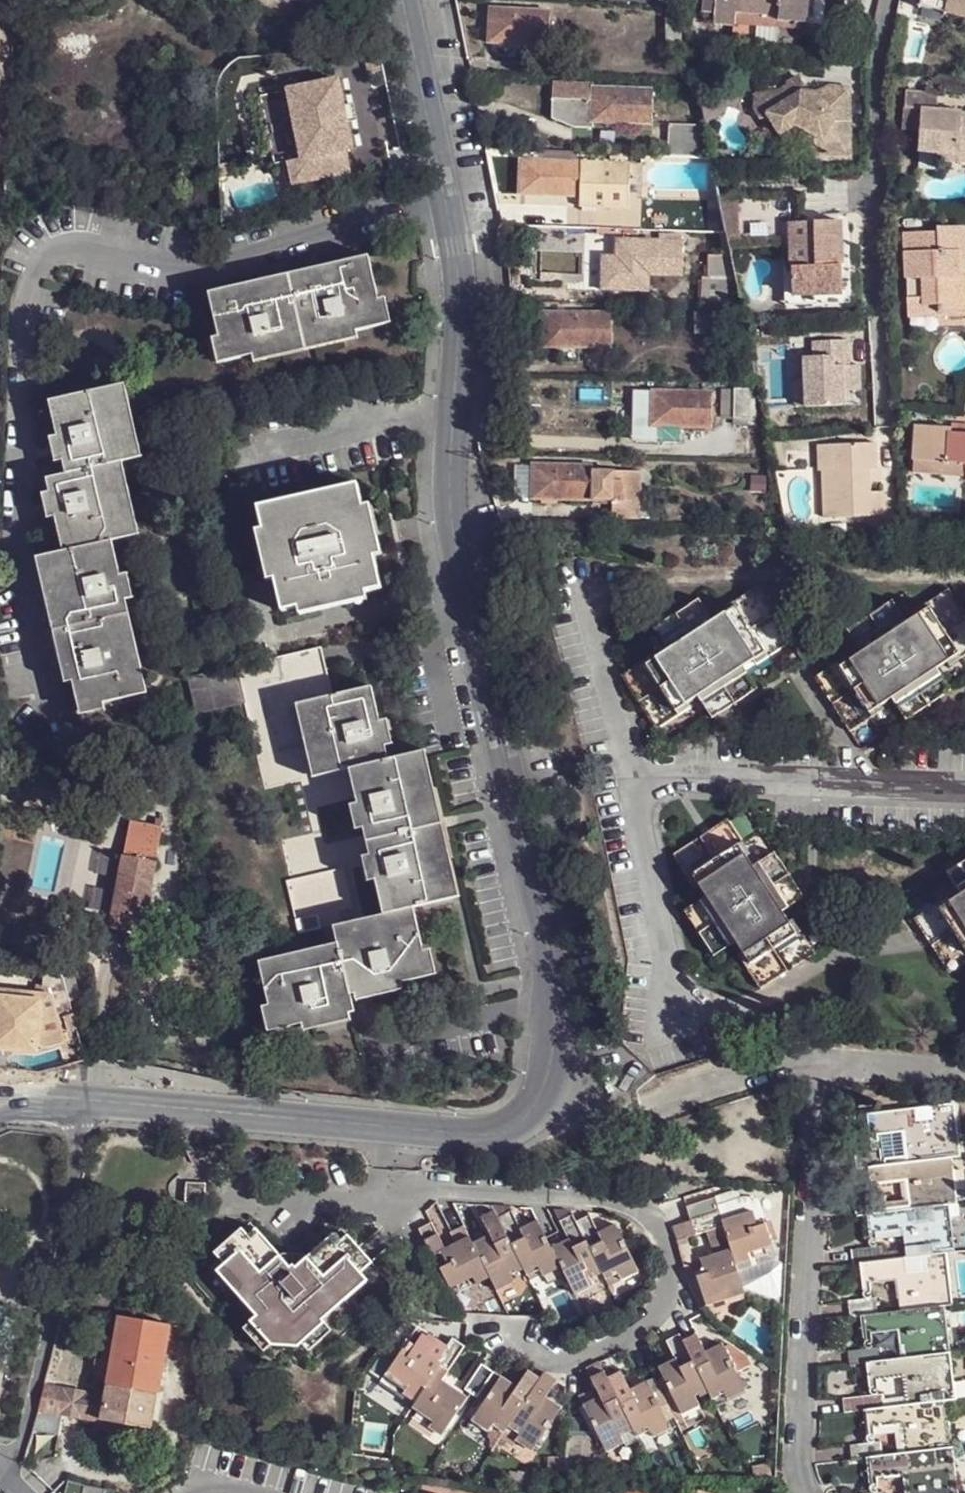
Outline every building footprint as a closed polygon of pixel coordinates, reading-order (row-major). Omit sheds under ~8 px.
[(699,16),(714,18),(713,28),(734,30),(733,43),(775,46),(776,25),(777,0),(700,0),(699,16)] [(776,25),(804,27),(807,0),(777,0),(776,25)] [(920,7),(946,12),(947,1),(943,0),(921,0),(920,7)] [(947,1),(946,12),(964,16),(964,0),(943,0),(947,1)] [(547,47),(548,13),(489,8),(487,42),(547,47)] [(679,25),(667,25),(666,47),(679,48),(679,25)] [(776,93),(754,95),(752,110),(760,120),(769,119),(780,134),(797,125),(811,132),(815,143),(827,150),(827,154),(852,153),(850,88),(828,85),(827,87),(825,90),(822,92),(819,93),(814,95),(812,92),(810,91),(808,91),(806,91),(803,91),(800,93),(797,88),(799,86),(793,77),(785,83),(787,86),(776,93)] [(342,78),(265,93),(277,162),(293,159),(297,180),(352,170),(348,148),(355,148),(342,78)] [(650,91),(591,89),(590,103),(590,122),(650,125),(650,91)] [(905,97),(904,114),(921,115),(919,136),(919,157),(938,159),(957,159),(957,166),(964,166),(964,124),(961,124),(961,116),(936,115),(938,99),(905,97)] [(566,129),(590,131),(590,122),(590,103),(549,100),(547,120),(566,129)] [(921,115),(904,114),(903,135),(919,136),(921,115)] [(669,127),(666,159),(698,161),(699,129),(669,127)] [(519,158),(517,193),(576,197),(579,162),(519,158)] [(579,162),(576,197),(576,210),(624,214),(627,179),(628,167),(579,162)] [(628,167),(627,179),(637,179),(638,168),(628,167)] [(803,194),(717,196),(721,215),(726,238),(729,250),(735,250),(777,249),(791,248),(790,245),(792,226),(779,226),(779,218),(804,217),(803,194)] [(790,245),(844,244),(844,224),(792,226),(790,245)] [(907,308),(938,309),(938,313),(964,312),(964,279),(957,279),(957,254),(964,253),(964,229),(962,228),(937,228),(936,234),(903,235),(904,281),(907,281),(907,308)] [(729,250),(726,238),(720,238),(723,255),(730,254),(729,250)] [(681,243),(621,241),(621,258),(572,257),(571,291),(619,292),(620,275),(680,277),(681,243)] [(844,244),(790,245),(791,248),(793,298),(845,295),(844,244)] [(357,330),(384,324),(380,298),(369,253),(209,291),(221,334),(226,361),(252,355),(357,330)] [(707,253),(705,279),(734,279),(730,254),(723,255),(707,253)] [(957,279),(964,279),(964,253),(957,254),(957,279)] [(699,302),(739,305),(734,279),(705,279),(700,278),(699,302)] [(387,296),(380,298),(384,324),(392,321),(387,296)] [(907,308),(907,320),(964,321),(964,312),(938,313),(938,309),(907,308)] [(609,349),(609,314),(542,313),(541,346),(609,349)] [(357,330),(252,355),(256,360),(360,338),(357,330)] [(226,361),(221,334),(213,337),(218,362),(226,361)] [(842,388),(860,387),(859,362),(848,362),(847,337),(810,339),(811,354),(789,356),(792,407),(843,404),(842,388)] [(119,382),(138,457),(143,455),(126,380),(119,382)] [(62,550),(113,540),(134,534),(118,461),(124,459),(138,457),(119,382),(51,399),(58,434),(64,458),(67,472),(47,477),(51,489),(57,515),(62,550)] [(748,393),(733,392),(732,420),(745,421),(747,421),(748,407),(748,393)] [(649,407),(650,394),(634,393),(633,407),(649,407)] [(709,429),(710,395),(650,394),(649,407),(633,407),(632,443),(657,444),(658,428),(709,429)] [(747,421),(745,421),(746,425),(757,425),(758,407),(748,407),(747,421)] [(964,436),(964,428),(952,426),(951,431),(951,435),(964,436)] [(914,429),(911,463),(914,463),(945,465),(948,436),(951,435),(951,431),(914,429)] [(64,458),(58,434),(49,436),(55,461),(64,458)] [(945,465),(964,467),(964,436),(951,435),(948,436),(945,465)] [(819,517),(885,514),(884,489),(877,490),(875,439),(816,441),(819,517)] [(118,461),(134,534),(139,533),(124,459),(118,461)] [(914,463),(913,476),(964,479),(964,467),(945,465),(914,463)] [(530,464),(530,498),(590,500),(591,466),(530,464)] [(360,507),(354,485),(256,508),(261,530),(272,578),(281,610),(296,607),(363,592),(379,587),(371,555),(360,507)] [(57,515),(51,489),(42,492),(47,516),(57,515)] [(611,501),(609,520),(637,521),(638,503),(611,501)] [(367,505),(360,507),(371,555),(379,554),(367,505)] [(265,580),(272,578),(261,530),(254,531),(265,580)] [(105,701),(148,692),(126,598),(120,572),(113,540),(62,550),(46,554),(73,679),(79,706),(105,701)] [(73,679),(46,554),(36,556),(65,681),(73,679)] [(129,572),(120,572),(126,598),(135,597),(129,572)] [(651,655),(615,677),(651,732),(685,710),(683,706),(693,700),(708,723),(759,692),(745,669),(756,661),(758,665),(793,643),(759,587),(723,608),(726,613),(716,619),(701,598),(650,631),(664,654),(655,659),(651,655)] [(816,676),(850,730),(887,710),(884,705),(893,700),(905,718),(954,690),(942,669),(952,664),(955,667),(964,661),(964,607),(955,591),(920,611),(922,616),(912,621),(898,601),(849,629),(862,652),(854,659),(852,654),(816,676)] [(364,599),(363,592),(296,607),(298,614),(364,599)] [(199,713),(247,704),(239,668),(211,675),(212,688),(195,693),(199,713)] [(388,759),(370,687),(303,703),(320,775),(349,769),(388,759)] [(105,701),(79,706),(81,714),(107,707),(105,701)] [(312,777),(320,775),(303,703),(295,705),(312,777)] [(422,751),(416,753),(451,898),(457,896),(422,751)] [(451,898),(416,753),(388,759),(349,769),(357,804),(361,827),(368,855),(374,879),(383,914),(411,907),(451,898)] [(355,829),(361,827),(357,804),(350,806),(355,829)] [(752,855),(730,818),(676,853),(699,891),(703,889),(708,897),(687,911),(719,963),(741,950),(746,959),(742,961),(765,997),(820,962),(798,929),(794,930),(788,921),(811,907),(778,855),(756,868),(749,857),(752,855)] [(160,827),(130,822),(124,855),(154,861),(160,827)] [(124,855),(112,916),(127,918),(142,920),(154,861),(124,855)] [(367,880),(374,879),(368,855),(361,856),(367,880)] [(950,870),(963,889),(953,897),(951,893),(915,916),(950,972),(964,962),(964,861),(950,870)] [(383,914),(333,926),(336,942),(349,994),(354,993),(411,979),(428,976),(422,951),(411,907),(383,914)] [(123,930),(127,918),(112,916),(110,929),(123,930)] [(336,942),(258,961),(268,1005),(274,1029),(301,1023),(347,1012),(353,1010),(349,994),(336,942)] [(429,949),(422,951),(428,976),(434,974),(429,949)] [(412,986),(411,979),(354,993),(356,999),(412,986)] [(0,998),(0,1054),(32,1054),(32,1048),(43,1050),(59,1044),(49,998),(0,998)] [(266,1031),(274,1029),(268,1005),(261,1006),(266,1031)] [(349,1019),(347,1012),(301,1023),(303,1029),(349,1019)] [(961,1157),(955,1104),(932,1106),(933,1120),(912,1121),(911,1108),(866,1113),(868,1134),(903,1132),(905,1163),(953,1157),(961,1157)] [(854,1152),(855,1169),(868,1167),(882,1165),(881,1150),(869,1151),(854,1152)] [(957,1204),(953,1157),(905,1163),(882,1165),(868,1167),(870,1200),(854,1202),(855,1216),(867,1215),(886,1212),(885,1185),(907,1182),(910,1210),(952,1206),(957,1204)] [(718,1195),(685,1205),(690,1222),(723,1211),(718,1195)] [(955,1253),(952,1206),(910,1210),(886,1212),(867,1215),(868,1248),(852,1250),(854,1264),(860,1264),(884,1261),(882,1234),(902,1231),(905,1258),(906,1258),(924,1256),(946,1254),(955,1253)] [(491,1231),(474,1240),(491,1276),(498,1289),(516,1280),(512,1273),(526,1266),(503,1221),(497,1209),(483,1215),(491,1231)] [(514,1210),(497,1209),(503,1221),(517,1214),(514,1210)] [(756,1209),(725,1218),(727,1226),(734,1249),(739,1266),(751,1263),(748,1253),(775,1246),(765,1214),(758,1216),(756,1209)] [(690,1222),(677,1226),(679,1232),(681,1240),(694,1236),(727,1226),(725,1218),(723,1211),(690,1222)] [(571,1236),(553,1245),(563,1265),(577,1294),(595,1285),(591,1279),(606,1272),(578,1213),(573,1213),(562,1218),(571,1236)] [(595,1215),(578,1213),(606,1272),(608,1276),(619,1270),(623,1279),(641,1271),(618,1221),(602,1229),(595,1215)] [(517,1214),(503,1221),(526,1266),(529,1273),(539,1268),(543,1275),(563,1265),(553,1245),(549,1237),(541,1219),(523,1227),(517,1214)] [(434,1222),(419,1228),(432,1256),(439,1252),(443,1261),(436,1264),(449,1289),(471,1277),(474,1284),(491,1276),(474,1240),(471,1237),(468,1230),(454,1237),(457,1244),(447,1249),(434,1222)] [(242,1229),(213,1252),(243,1289),(237,1295),(254,1316),(247,1322),(267,1345),(284,1331),(297,1346),(301,1342),(306,1348),(350,1311),(344,1305),(381,1274),(347,1233),(341,1238),(337,1233),(296,1268),(293,1264),(290,1266),(255,1224),(245,1232),(242,1229)] [(775,1246),(748,1253),(751,1263),(739,1266),(741,1271),(775,1260),(778,1256),(775,1246)] [(701,1269),(694,1271),(704,1305),(747,1292),(741,1271),(739,1266),(734,1249),(698,1260),(701,1269)] [(951,1307),(946,1254),(924,1256),(925,1268),(907,1270),(906,1258),(905,1258),(884,1261),(860,1264),(864,1289),(895,1285),(898,1313),(945,1308),(951,1307)] [(950,1355),(945,1308),(898,1313),(874,1316),(861,1318),(863,1351),(848,1354),(849,1368),(867,1366),(879,1364),(877,1337),(897,1335),(900,1361),(950,1355)] [(107,1384),(157,1394),(169,1324),(121,1315),(107,1384)] [(653,1371),(678,1419),(702,1406),(698,1399),(711,1393),(684,1341),(681,1334),(666,1341),(675,1359),(653,1371)] [(684,1341),(711,1393),(714,1399),(727,1392),(732,1401),(747,1393),(723,1344),(707,1352),(698,1334),(684,1341)] [(405,1341),(383,1375),(404,1388),(401,1392),(418,1404),(430,1385),(442,1367),(453,1372),(468,1351),(467,1351),(448,1339),(434,1360),(405,1341)] [(954,1400),(950,1355),(900,1361),(879,1364),(867,1366),(869,1396),(853,1398),(854,1412),(862,1411),(884,1409),(882,1383),(902,1380),(905,1407),(948,1401),(954,1400)] [(482,1363),(464,1389),(478,1399),(497,1372),(482,1363)] [(500,1375),(469,1421),(488,1434),(492,1427),(505,1436),(509,1430),(542,1379),(526,1369),(515,1385),(500,1375)] [(609,1377),(637,1430),(640,1437),(647,1433),(651,1440),(677,1426),(652,1377),(634,1386),(625,1369),(609,1377)] [(582,1405),(607,1454),(625,1444),(621,1438),(637,1430),(609,1377),(606,1370),(590,1378),(599,1396),(582,1405)] [(542,1379),(509,1430),(518,1435),(513,1441),(532,1453),(562,1407),(548,1398),(559,1381),(547,1373),(542,1379)] [(434,1388),(430,1385),(418,1404),(414,1409),(434,1421),(429,1428),(442,1436),(468,1396),(440,1378),(434,1388)] [(157,1394),(107,1384),(104,1396),(101,1419),(151,1428),(157,1394)] [(42,1386),(36,1407),(101,1419),(104,1396),(42,1386)] [(953,1449),(948,1401),(905,1407),(884,1409),(862,1411),(865,1445),(852,1446),(852,1461),(866,1460),(882,1458),(878,1431),(901,1428),(904,1455),(910,1454),(930,1452),(953,1449)] [(953,1449),(930,1452),(932,1465),(912,1466),(910,1454),(904,1455),(882,1458),(866,1460),(869,1483),(902,1479),(904,1492),(958,1492),(953,1449)] [(68,1480),(65,1492),(107,1492),(108,1489),(68,1480)]
